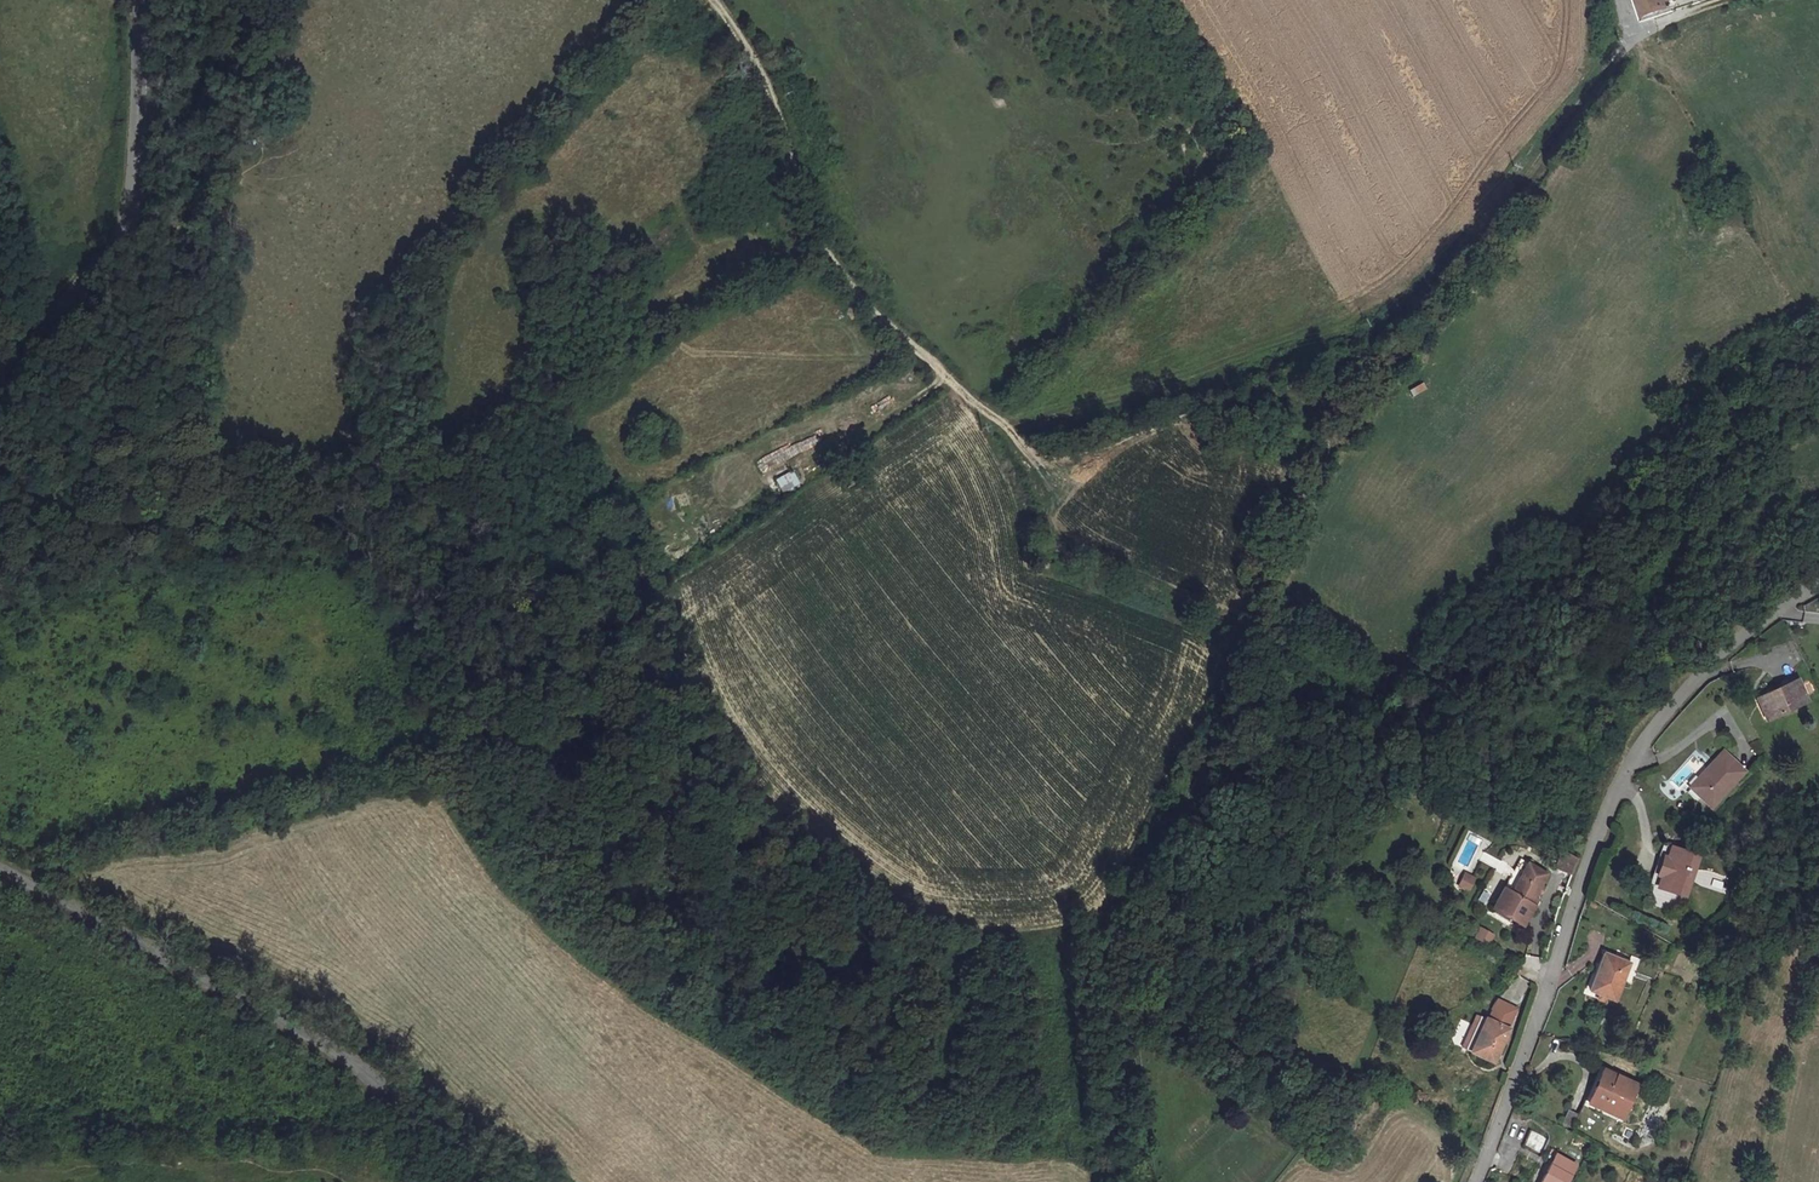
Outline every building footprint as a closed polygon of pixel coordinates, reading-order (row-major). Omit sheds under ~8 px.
[(1641,17),(1665,9),(1662,2),(1669,0),(1636,0),(1641,17)] [(1409,387),(1412,395),(1427,389),(1424,382),(1409,387)] [(775,478),(782,492),(800,484),(793,469),(775,478)] [(1805,700),(1794,679),(1759,697),(1771,718),(1805,700)] [(1746,771),(1725,751),(1691,787),(1712,806),(1746,771)] [(1700,855),(1664,844),(1652,885),(1688,895),(1700,855)] [(1570,870),(1576,855),(1565,850),(1559,866),(1570,870)] [(1545,869),(1523,859),(1510,886),(1505,884),(1495,904),(1526,920),(1536,899),(1532,897),(1545,869)] [(1455,887),(1469,893),(1476,877),(1462,870),(1455,887)] [(1489,945),(1495,933),(1480,926),(1474,938),(1489,945)] [(1618,1003),(1631,964),(1605,953),(1591,993),(1618,1003)] [(1535,980),(1542,958),(1530,955),(1523,976),(1535,980)] [(1514,1004),(1494,997),(1487,1015),(1484,1015),(1473,1011),(1459,1043),(1470,1048),(1495,1060),(1509,1025),(1506,1024),(1514,1004)] [(1638,1084),(1637,1083),(1603,1067),(1587,1100),(1602,1107),(1606,1099),(1627,1108),(1638,1084)] [(1562,1124),(1570,1126),(1575,1112),(1566,1109),(1562,1124)] [(1542,1127),(1527,1122),(1523,1134),(1537,1139),(1542,1127)] [(1558,1150),(1544,1181),(1569,1181),(1580,1158),(1558,1150)]
